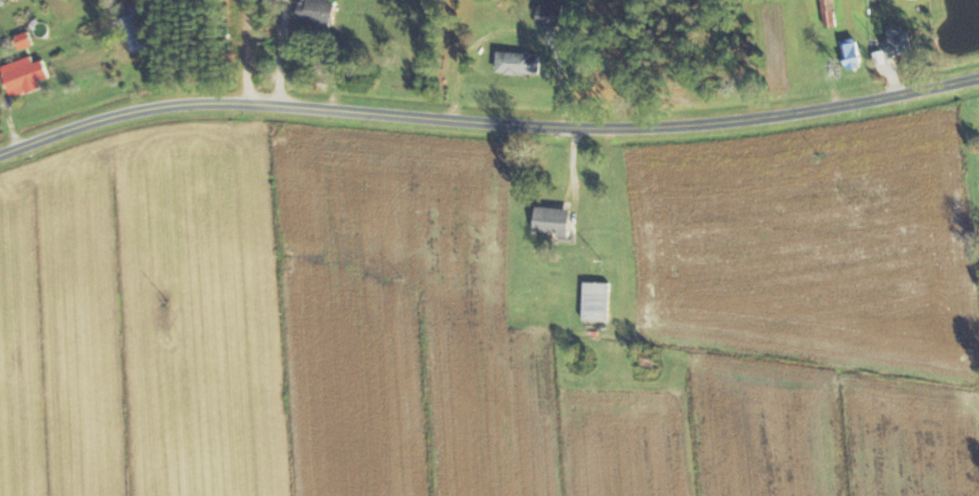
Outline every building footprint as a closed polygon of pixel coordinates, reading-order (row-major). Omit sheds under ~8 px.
[(335,29),(338,0),(305,0),(302,26),(335,29)] [(826,27),(837,27),(837,0),(826,0),(826,27)] [(571,4),(540,4),(540,26),(571,26),(571,4)] [(129,51),(145,50),(143,7),(127,7),(129,51)] [(890,61),(915,55),(910,34),(886,39),(890,61)] [(844,42),(849,70),(865,67),(860,39),(844,42)] [(499,74),(542,75),(543,54),(500,53),(499,74)] [(11,92),(52,79),(47,61),(36,64),(34,58),(3,67),(11,92)] [(572,236),(575,210),(540,206),(537,232),(572,236)] [(612,283),(585,283),(585,321),(612,321),(612,283)]
